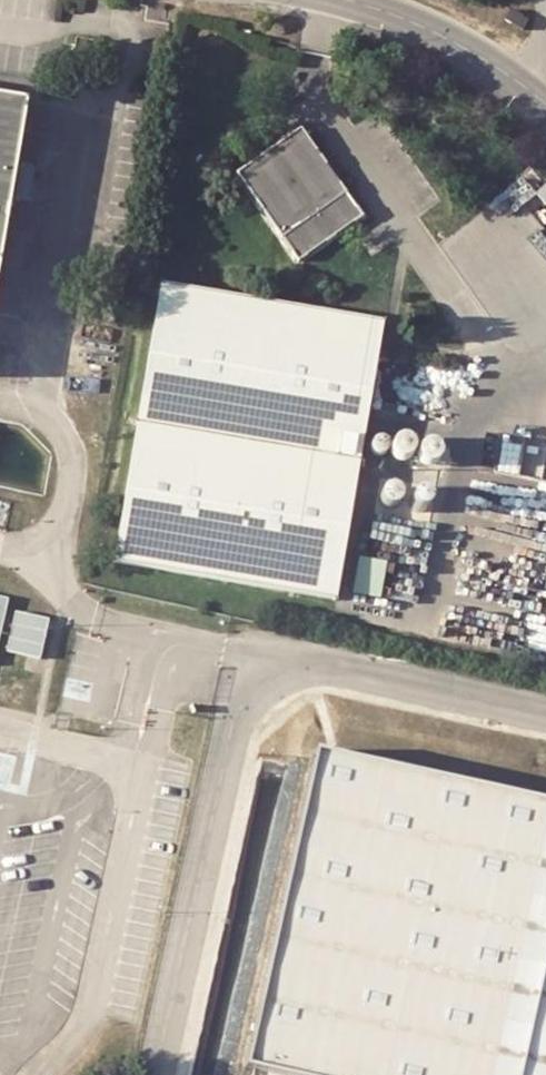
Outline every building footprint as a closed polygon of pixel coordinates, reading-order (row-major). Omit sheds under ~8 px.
[(514,1),(509,11),(526,20),(532,10),(514,1)] [(0,96),(0,215),(19,99),(0,96)] [(298,132),(237,173),(300,262),(364,217),(303,128),(298,132)] [(384,318),(163,279),(124,520),(117,559),(338,596),(379,351),(384,318)] [(384,441),(382,440),(379,441),(376,443),(374,445),(373,448),(373,450),(374,453),(376,455),(378,457),(381,458),(383,458),(386,457),(388,455),(390,453),(391,450),(390,447),(389,444),(387,442),(384,441)] [(413,445),(410,443),(406,442),(403,442),(399,443),(396,446),(394,449),(394,453),(394,457),(396,460),(399,463),(402,464),(406,465),(409,464),(413,462),(415,459),(417,455),(417,452),(416,448),(413,445)] [(425,445),(422,447),(420,450),(419,454),(419,458),(420,461),(423,464),(426,467),(430,467),(434,467),(437,465),(440,462),(442,458),(442,454),(441,451),(439,448),(436,445),(432,444),(429,444),(425,445)] [(389,489),(386,491),(384,494),(382,497),(382,501),(384,505),(386,508),(390,510),(394,511),(397,510),(401,508),(404,505),(405,502),(405,498),(404,494),(402,491),(399,489),(396,488),(392,488),(389,489)] [(420,491),(417,493),(415,496),(414,499),(414,503),(415,507),(418,510),(421,512),(425,513),(429,512),(433,510),(435,507),(437,504),(437,500),(436,496),(434,493),(431,491),(428,490),(424,490),(420,491)] [(351,559),(345,595),(372,600),(378,564),(351,559)] [(51,617),(15,611),(5,652),(16,655),(41,659),(51,617)] [(317,750),(246,1067),(277,1074),(545,1074),(545,801),(340,755),(317,750)]
